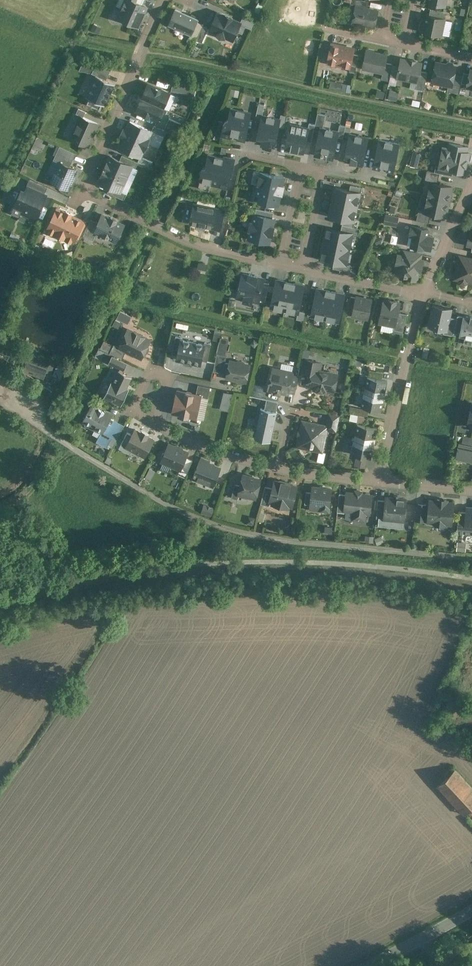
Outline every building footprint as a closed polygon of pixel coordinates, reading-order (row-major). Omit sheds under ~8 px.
[(131,0),(126,0),(117,18),(138,27),(147,7),(143,6),(131,0)] [(361,0),(351,0),(350,6),(356,8),(356,7),(367,9),(369,2),(361,0)] [(367,9),(356,7),(356,8),(352,23),(354,23),(355,24),(359,25),(360,24),(374,27),(377,12),(367,9)] [(192,38),(197,27),(199,22),(176,11),(168,28),(192,38)] [(243,25),(217,14),(209,32),(235,44),(243,25)] [(444,20),(425,16),(422,32),(441,36),(444,20)] [(196,43),(202,29),(197,27),(192,38),(191,40),(196,43)] [(203,46),(209,32),(202,29),(196,43),(203,46)] [(354,49),(331,44),(327,63),(350,68),(353,54),(354,49)] [(374,51),(369,50),(366,52),(363,68),(383,72),(385,63),(387,56),(375,54),(374,51)] [(359,56),(353,54),(350,68),(349,72),(355,73),(359,56)] [(409,61),(401,59),(397,78),(417,82),(418,82),(420,72),(421,64),(415,63),(416,62),(409,60),(409,61)] [(392,65),(385,63),(383,72),(381,80),(389,81),(392,65)] [(455,67),(436,63),(432,82),(448,86),(451,87),(454,75),(455,67)] [(111,71),(94,68),(92,73),(91,74),(95,76),(106,80),(110,72),(111,71)] [(427,73),(420,72),(418,82),(417,82),(416,89),(424,91),(427,73)] [(469,74),(463,73),(462,77),(461,84),(467,85),(469,74)] [(462,77),(454,75),(451,87),(448,86),(447,92),(459,94),(461,84),(462,77)] [(106,80),(95,76),(95,77),(86,97),(85,98),(89,99),(87,104),(99,110),(102,105),(105,106),(106,106),(105,105),(115,85),(106,80)] [(173,84),(171,92),(183,95),(185,87),(173,84)] [(161,91),(148,85),(142,99),(162,108),(165,101),(166,102),(169,94),(162,90),(161,91)] [(196,90),(185,87),(183,95),(194,97),(196,90)] [(387,98),(397,100),(398,93),(389,91),(387,98)] [(162,108),(142,99),(136,112),(156,121),(162,108)] [(245,141),(250,113),(230,109),(229,118),(223,122),(221,136),(245,141)] [(256,142),(266,144),(271,119),(262,117),(256,142)] [(99,126),(80,118),(70,142),(89,150),(99,126)] [(181,124),(169,119),(164,131),(166,132),(176,136),(181,124)] [(279,121),(271,119),(266,144),(274,145),(279,121)] [(151,132),(130,122),(124,135),(149,146),(150,142),(150,139),(149,138),(152,132),(151,132)] [(309,124),(308,129),(305,142),(311,143),(315,125),(309,124)] [(308,129),(290,125),(285,150),(303,153),(305,145),(304,144),(304,142),(305,142),(308,129)] [(164,131),(154,126),(151,132),(152,132),(164,137),(166,132),(164,131)] [(315,156),(324,158),(330,130),(321,128),(315,156)] [(338,132),(330,130),(324,158),(332,160),(338,132)] [(149,146),(124,135),(118,148),(140,157),(140,158),(143,151),(144,151),(147,150),(149,146)] [(344,160),(353,162),(358,138),(350,136),(344,160)] [(367,140),(358,138),(353,162),(362,164),(367,140)] [(374,167),(384,169),(389,143),(379,141),(374,167)] [(400,146),(389,143),(384,169),(394,171),(400,146)] [(467,147),(449,143),(448,149),(442,148),(439,167),(438,168),(453,171),(465,173),(467,161),(470,161),(471,154),(466,153),(467,147)] [(76,154),(59,147),(53,161),(60,164),(61,164),(70,168),(76,154)] [(409,165),(417,167),(421,154),(413,152),(409,165)] [(137,163),(122,156),(119,161),(131,167),(135,169),(138,163),(137,163)] [(234,159),(226,157),(225,159),(208,156),(206,168),(203,168),(198,189),(209,191),(210,185),(227,189),(230,174),(231,174),(234,159)] [(119,161),(110,157),(104,170),(126,179),(131,167),(119,161)] [(140,158),(140,157),(137,163),(138,163),(150,168),(152,163),(140,158)] [(70,168),(61,164),(60,164),(52,183),(67,190),(76,170),(70,168)] [(453,171),(438,168),(439,167),(436,167),(434,173),(439,174),(452,177),(453,171)] [(126,179),(104,170),(98,182),(109,188),(120,192),(126,179)] [(434,173),(427,171),(424,182),(430,183),(437,184),(439,174),(434,173)] [(284,178),(254,172),(251,183),(255,184),(252,200),(278,206),(281,194),(282,194),(283,186),(282,186),(284,178)] [(437,184),(430,183),(427,198),(448,202),(451,187),(437,184)] [(351,185),(350,192),(360,194),(361,187),(351,185)] [(27,187),(24,194),(23,193),(20,194),(14,207),(23,211),(25,215),(35,220),(41,207),(39,207),(44,195),(27,187)] [(120,192),(109,188),(107,193),(123,200),(126,194),(120,192)] [(350,192),(335,188),(332,202),(357,208),(360,194),(350,192)] [(448,202),(427,198),(424,212),(424,213),(431,214),(445,217),(448,202)] [(354,222),(357,208),(332,202),(329,217),(343,220),(354,222)] [(220,209),(194,204),(190,227),(215,232),(216,227),(220,209)] [(71,215),(66,212),(65,213),(57,209),(54,216),(53,216),(50,222),(51,223),(47,229),(49,230),(49,231),(53,234),(54,232),(56,234),(57,236),(62,239),(64,238),(67,239),(66,240),(71,242),(71,241),(73,242),(76,238),(78,239),(86,223),(71,216),(71,215)] [(225,210),(220,209),(216,227),(222,229),(225,210)] [(273,213),(256,209),(255,215),(272,219),(273,213)] [(431,214),(424,213),(424,212),(418,211),(416,221),(429,224),(431,214)] [(110,219),(102,215),(98,223),(94,231),(97,233),(116,242),(117,240),(119,239),(121,236),(120,233),(123,226),(116,222),(116,221),(110,218),(110,219)] [(255,215),(254,215),(252,223),(250,223),(249,231),(250,231),(249,239),(254,240),(254,241),(263,243),(263,242),(269,244),(271,236),(272,236),(273,227),(274,219),(272,219),(255,215)] [(398,218),(386,215),(384,224),(396,226),(398,218)] [(98,223),(91,220),(83,236),(93,241),(97,233),(94,231),(98,223)] [(353,228),(342,225),(341,232),(352,234),(352,235),(358,236),(359,229),(353,228)] [(428,230),(411,226),(409,236),(407,246),(411,247),(430,251),(433,237),(427,236),(428,230)] [(341,232),(327,229),(325,238),(324,238),(323,244),(349,250),(352,235),(352,234),(341,232)] [(349,250),(323,244),(322,251),(321,260),(334,263),(346,265),(349,250)] [(421,255),(404,251),(403,257),(420,261),(421,255)] [(403,257),(398,256),(396,267),(398,267),(397,274),(406,276),(406,278),(416,281),(419,267),(422,268),(423,262),(420,261),(403,257)] [(459,257),(454,279),(459,281),(459,282),(460,284),(465,285),(467,283),(467,282),(471,283),(471,259),(459,257)] [(346,265),(334,263),(333,269),(350,273),(352,266),(346,265)] [(265,279),(241,274),(236,300),(260,305),(264,286),(265,279)] [(284,311),(290,284),(276,281),(271,308),(284,311)] [(298,314),(304,287),(290,284),(284,311),(298,314)] [(269,288),(264,286),(260,305),(265,307),(269,288)] [(316,289),(310,317),(340,324),(347,297),(316,289)] [(356,298),(350,297),(346,315),(352,316),(356,298)] [(371,301),(356,297),(356,298),(352,316),(367,319),(371,301)] [(388,301),(384,300),(379,322),(381,324),(394,327),(395,327),(398,313),(400,304),(396,303),(396,302),(388,300),(388,301)] [(452,309),(433,305),(428,327),(444,330),(447,331),(450,318),(452,309)] [(120,310),(116,318),(128,324),(132,316),(120,310)] [(406,315),(398,313),(395,327),(394,327),(393,330),(403,332),(406,315)] [(463,318),(457,316),(457,319),(453,334),(459,335),(463,318)] [(463,317),(463,318),(459,335),(459,337),(465,338),(464,340),(471,342),(471,317),(470,317),(470,318),(463,317)] [(457,319),(450,318),(447,331),(444,330),(443,334),(453,336),(453,334),(457,319)] [(134,334),(127,331),(119,347),(119,348),(126,351),(141,359),(143,356),(146,355),(148,353),(149,350),(149,347),(148,344),(149,343),(142,340),(143,337),(134,333),(134,334)] [(183,338),(176,337),(172,354),(178,356),(177,359),(200,364),(201,361),(204,345),(182,340),(183,338)] [(211,344),(204,343),(204,345),(201,361),(207,362),(211,344)] [(119,347),(114,345),(110,354),(122,360),(126,351),(119,348),(119,347)] [(50,360),(31,353),(24,371),(43,378),(50,360)] [(227,356),(217,354),(213,372),(223,374),(223,373),(225,363),(227,356)] [(127,364),(112,357),(108,363),(124,371),(127,364)] [(312,362),(305,360),(302,372),(310,374),(312,362)] [(236,363),(230,362),(229,364),(225,363),(223,373),(227,374),(226,377),(238,380),(239,382),(243,383),(246,381),(249,366),(243,365),(242,363),(238,362),(236,363)] [(337,375),(320,371),(321,364),(312,362),(310,374),(307,386),(316,388),(316,390),(324,392),(325,390),(334,392),(337,375)] [(293,373),(272,369),(268,390),(275,391),(274,394),(279,395),(280,392),(288,394),(289,392),(292,376),(293,373)] [(119,371),(113,383),(111,382),(104,397),(121,405),(129,390),(126,389),(131,377),(119,371)] [(292,376),(289,392),(294,393),(298,377),(292,376)] [(387,381),(367,377),(364,392),(384,397),(387,381)] [(210,388),(198,385),(196,395),(201,396),(200,397),(208,399),(210,388)] [(196,395),(177,391),(172,413),(196,418),(200,397),(201,396),(196,395)] [(220,409),(229,411),(232,393),(223,392),(220,409)] [(384,397),(364,392),(361,407),(381,412),(384,397)] [(278,402),(266,400),(264,410),(276,412),(278,402)] [(111,415),(92,405),(83,421),(90,425),(91,424),(96,426),(95,428),(102,432),(103,432),(110,418),(111,415)] [(368,411),(350,408),(349,414),(367,417),(368,411)] [(264,410),(260,409),(260,410),(261,410),(255,439),(254,438),(254,439),(270,443),(271,442),(270,442),(276,413),(277,413),(277,412),(264,410)] [(340,415),(328,413),(325,427),(326,427),(326,431),(336,433),(340,415)] [(114,420),(110,418),(103,432),(112,436),(117,439),(124,426),(114,420)] [(325,427),(303,422),(298,445),(300,445),(301,447),(311,449),(313,448),(322,450),(326,431),(326,427),(325,427)] [(377,429),(357,425),(354,440),(374,444),(377,429)] [(153,440),(134,430),(132,435),(126,446),(126,447),(131,450),(131,451),(133,454),(135,455),(137,455),(138,453),(144,457),(153,440)] [(112,436),(103,432),(102,432),(97,442),(106,447),(112,436)] [(126,432),(117,448),(124,451),(126,447),(126,446),(132,435),(126,432)] [(463,437),(462,443),(471,445),(471,438),(463,437)] [(374,444),(354,440),(351,455),(371,459),(374,444)] [(459,442),(455,459),(471,463),(471,445),(462,443),(459,442)] [(187,453),(169,445),(165,453),(162,454),(161,457),(162,460),(161,462),(180,470),(185,458),(187,453)] [(180,470),(178,475),(185,478),(192,462),(185,458),(180,470)] [(210,462),(200,458),(193,478),(214,486),(221,468),(209,464),(210,462)] [(260,480),(243,476),(240,486),(238,495),(247,497),(247,496),(256,498),(260,480)] [(280,483),(274,481),(272,489),(269,502),(270,502),(292,507),(297,487),(291,485),(291,484),(281,482),(280,483)] [(234,485),(231,498),(237,500),(238,495),(240,486),(234,485)] [(272,489),(265,487),(260,505),(269,507),(270,502),(269,502),(272,489)] [(331,490),(312,487),(312,493),(310,505),(321,507),(321,511),(328,511),(331,490)] [(372,497),(346,493),(346,496),(344,511),(354,513),(353,519),(364,521),(365,514),(370,514),(372,497)] [(346,496),(339,495),(337,513),(344,513),(344,511),(346,496)] [(406,500),(386,498),(386,501),(384,519),(384,520),(404,521),(406,500)] [(447,501),(437,500),(437,502),(430,501),(428,522),(435,523),(434,525),(444,526),(444,524),(451,524),(453,504),(447,503),(447,501)] [(386,501),(378,501),(376,519),(384,519),(386,501)] [(426,505),(418,505),(416,521),(424,522),(426,505)] [(453,769),(436,785),(463,814),(471,806),(471,789),(453,769)]
